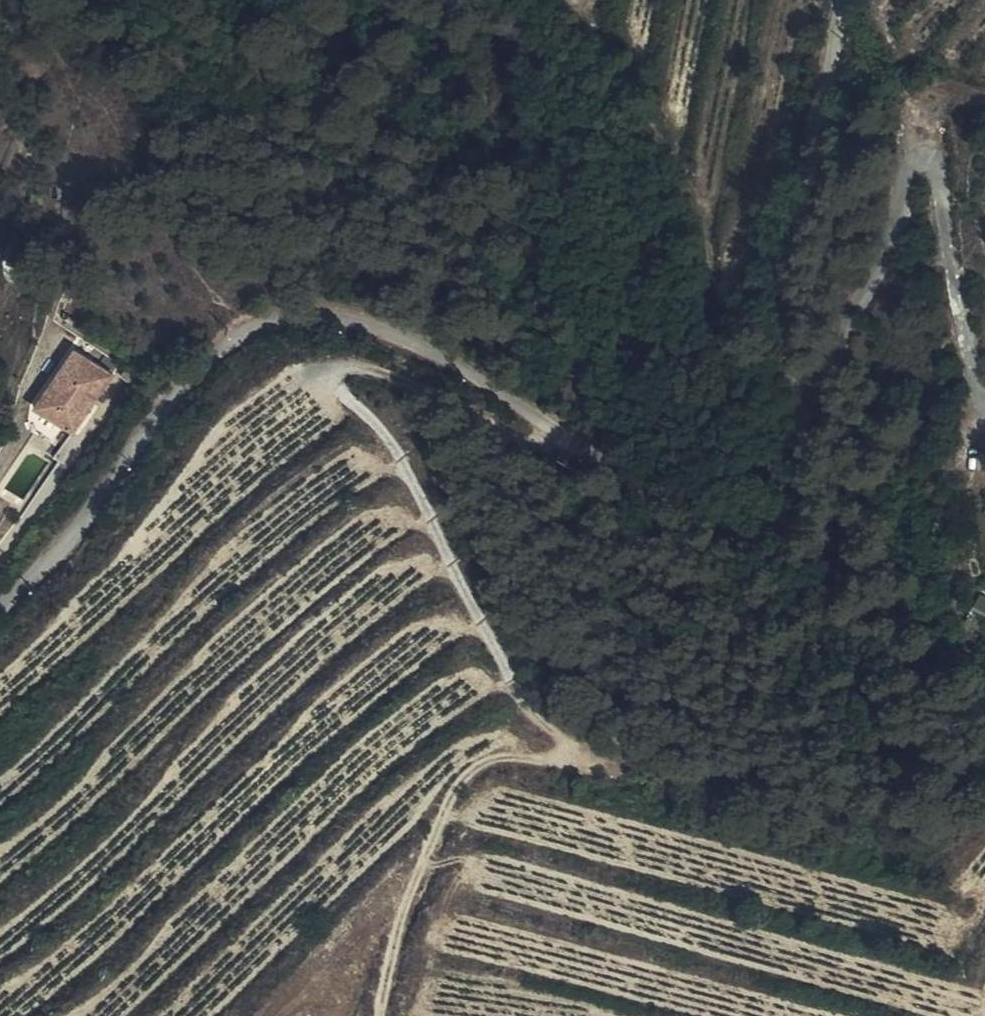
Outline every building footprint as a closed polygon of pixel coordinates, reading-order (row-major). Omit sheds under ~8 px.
[(116,380),(118,377),(98,367),(79,353),(41,408),(70,429),(87,407),(92,401),(93,400),(94,399),(95,398),(96,396),(97,396),(98,395),(99,394),(100,393),(101,392),(102,391),(103,391),(104,389),(105,389),(106,388),(108,387),(109,386),(110,385),(111,384),(112,383),(113,382),(114,382),(115,381),(116,380)] [(78,434),(116,380),(115,381),(114,382),(113,382),(112,383),(111,384),(110,385),(109,386),(108,387),(106,388),(105,389),(104,389),(103,391),(102,391),(101,392),(100,393),(99,394),(98,395),(97,396),(96,396),(95,398),(94,399),(93,400),(92,401),(87,407),(70,429),(78,434)]
